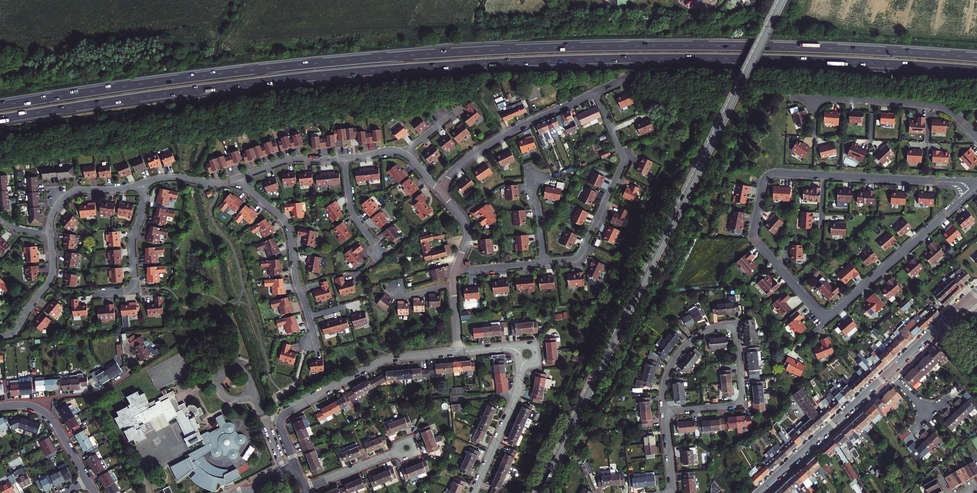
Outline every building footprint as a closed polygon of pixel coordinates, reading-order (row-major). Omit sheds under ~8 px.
[(538,96),(536,86),(528,89),(530,98),(538,96)] [(622,109),(635,103),(631,92),(625,94),(626,95),(622,96),(617,98),(622,109)] [(497,103),(499,109),(506,106),(504,100),(497,103)] [(522,102),(512,107),(516,116),(526,112),(522,102)] [(516,116),(512,107),(511,106),(510,107),(510,106),(508,107),(510,111),(502,115),(505,121),(516,116)] [(597,106),(577,114),(579,120),(581,123),(589,120),(591,124),(602,120),(597,106)] [(794,114),(798,126),(807,123),(805,115),(807,114),(806,110),(800,112),(798,107),(790,109),(792,115),(794,114)] [(467,123),(474,132),(479,128),(478,127),(485,121),(479,114),(477,111),(475,109),(474,108),(469,112),(473,117),(467,123)] [(570,128),(565,130),(566,130),(567,133),(577,128),(576,126),(576,125),(575,123),(571,125),(569,122),(574,120),(572,117),(570,111),(564,113),(570,128)] [(823,112),(823,122),(831,123),(831,124),(838,125),(839,111),(832,111),(832,112),(823,112)] [(849,112),(848,124),(852,124),(852,122),(862,122),(863,111),(856,111),(856,112),(849,112)] [(564,113),(560,115),(563,123),(565,130),(570,128),(564,113)] [(881,113),(880,126),(884,126),(885,124),(894,124),(895,113),(888,113),(888,114),(881,113)] [(579,120),(577,114),(572,117),(574,120),(575,123),(576,125),(576,126),(581,124),(581,123),(579,120)] [(557,134),(559,133),(558,132),(562,130),(562,132),(566,130),(565,130),(563,123),(560,116),(551,119),(557,134)] [(420,117),(411,124),(418,132),(421,130),(422,131),(427,126),(420,117)] [(908,133),(924,133),(925,117),(917,117),(917,122),(914,122),(914,120),(909,120),(908,133)] [(546,121),(553,137),(559,134),(559,133),(557,134),(551,119),(546,121)] [(636,126),(640,136),(654,130),(649,119),(643,121),(644,122),(641,124),(636,126)] [(931,119),(930,132),(945,132),(945,121),(940,121),(937,121),(937,119),(931,119)] [(548,139),(553,137),(546,121),(541,123),(545,134),(546,134),(548,139)] [(391,131),(398,139),(401,137),(402,138),(408,133),(400,123),(391,131)] [(463,138),(470,133),(462,123),(456,127),(457,128),(451,134),(459,144),(464,140),(463,138)] [(543,138),(546,136),(545,134),(541,123),(536,125),(540,135),(539,135),(542,142),(544,141),(543,138)] [(352,128),(345,129),(346,141),(354,140),(353,137),(357,137),(357,133),(356,128),(352,129),(352,128)] [(346,141),(345,129),(337,130),(337,131),(333,131),(334,136),(334,139),(338,139),(338,142),(346,141)] [(372,134),(369,134),(369,142),(373,142),(381,141),(380,130),(372,131),(372,134)] [(364,132),(357,133),(357,137),(358,144),(366,143),(366,142),(369,142),(369,134),(365,135),(364,132)] [(296,147),(299,146),(303,144),(299,134),(292,136),(293,139),(289,140),(291,147),(292,148),(296,146),(296,147)] [(455,146),(454,145),(453,144),(455,143),(448,134),(444,138),(442,141),(438,143),(445,151),(449,148),(450,150),(455,146)] [(519,140),(523,152),(531,150),(530,149),(537,146),(533,134),(526,137),(527,137),(519,140)] [(277,142),(280,150),(284,148),(284,149),(291,147),(289,140),(287,136),(280,139),(281,141),(277,142)] [(327,148),(335,147),(334,139),(334,136),(326,137),(326,139),(323,140),(323,148),(327,147),(327,148)] [(320,148),(323,148),(323,140),(319,140),(319,138),(311,138),(312,150),(320,149),(320,148)] [(550,146),(547,139),(544,141),(542,142),(544,148),(550,146)] [(796,140),(790,150),(803,158),(809,147),(804,144),(803,145),(801,143),(796,140)] [(267,155),(271,153),(274,152),(278,150),(275,143),(271,144),(270,141),(263,144),(264,147),(267,154),(267,155)] [(828,145),(818,148),(820,159),(836,155),(833,142),(828,144),(828,145)] [(852,142),(847,154),(855,158),(855,159),(860,161),(860,160),(862,161),(866,150),(860,147),(860,148),(857,147),(858,145),(857,144),(852,142)] [(894,154),(884,144),(879,149),(880,150),(874,156),(882,164),(889,158),(890,159),(894,154)] [(259,145),(252,148),(256,159),(260,157),(263,156),(267,154),(264,147),(260,148),(259,145)] [(441,158),(440,156),(441,155),(434,146),(428,150),(429,151),(426,153),(423,156),(430,164),(434,161),(435,162),(441,158)] [(242,155),(245,162),(248,161),(251,160),(256,159),(252,148),(245,151),(246,153),(242,155)] [(501,153),(496,156),(501,165),(503,165),(510,162),(512,162),(516,160),(510,149),(504,152),(505,153),(502,154),(501,153)] [(914,151),(911,150),(906,150),(905,161),(920,162),(921,150),(914,149),(914,151)] [(960,157),(969,168),(976,162),(976,160),(975,157),(973,155),(974,154),(970,149),(960,157)] [(166,167),(174,164),(173,163),(177,161),(173,151),(162,156),(166,167)] [(234,164),(237,163),(242,162),(238,151),(230,153),(231,157),(228,158),(231,165),(234,164)] [(608,151),(600,155),(602,160),(611,156),(608,151)] [(932,151),(931,162),(947,163),(948,152),(941,152),(941,153),(939,153),(939,152),(939,151),(932,151)] [(163,166),(158,154),(148,159),(152,168),(155,167),(156,168),(163,166)] [(227,166),(231,165),(228,158),(225,159),(224,156),(216,159),(220,169),(224,168),(227,167),(227,166)] [(646,175),(652,161),(642,157),(640,162),(639,165),(638,164),(635,170),(646,175)] [(148,170),(143,158),(133,163),(137,173),(140,171),(141,173),(148,170)] [(216,171),(220,169),(216,159),(209,161),(210,164),(206,166),(209,173),(212,172),(213,172),(216,171)] [(133,174),(129,163),(118,168),(122,177),(125,176),(126,177),(133,174)] [(486,163),(481,166),(481,167),(478,168),(477,168),(473,171),(478,179),(480,180),(487,176),(488,176),(493,173),(486,163)] [(392,175),(398,183),(408,175),(403,169),(401,170),(396,164),(386,172),(390,176),(392,175)] [(98,178),(96,165),(85,167),(86,177),(90,177),(90,178),(98,178)] [(52,177),(56,177),(59,176),(59,178),(67,177),(76,177),(75,166),(67,167),(59,167),(59,168),(55,168),(51,168),(43,168),(44,179),(52,179),(52,177)] [(113,178),(111,166),(99,167),(101,178),(105,177),(105,179),(113,178)] [(367,169),(368,181),(380,180),(379,169),(374,170),(374,168),(367,169)] [(357,183),(368,181),(367,169),(360,170),(360,171),(356,172),(357,183)] [(289,174),(285,174),(281,174),(282,185),(287,184),(287,187),(293,186),(293,184),(295,183),(294,172),(288,172),(289,174)] [(310,184),(312,184),(311,172),(305,173),(306,174),(302,174),(298,175),(299,185),(304,185),(304,187),(310,186),(310,185),(310,184)] [(334,172),(327,173),(328,185),(339,184),(338,173),(334,174),(334,172)] [(326,186),(328,185),(327,173),(319,174),(320,175),(315,176),(316,187),(320,186),(321,188),(326,188),(326,186)] [(604,177),(594,173),(591,179),(590,179),(588,184),(600,189),(602,184),(601,184),(604,177)] [(464,193),(476,184),(468,174),(463,178),(464,179),(461,182),(457,185),(464,193)] [(2,206),(3,210),(11,209),(10,198),(10,190),(9,190),(8,187),(8,183),(9,183),(8,175),(0,176),(0,191),(0,206),(2,206)] [(30,201),(31,204),(31,208),(31,216),(32,224),(43,223),(42,215),(41,207),(40,207),(39,204),(39,200),(41,200),(40,192),(38,192),(38,188),(38,184),(39,184),(39,176),(28,177),(28,185),(29,185),(30,189),(30,193),(29,193),(29,201),(30,201)] [(269,181),(266,182),(262,183),(266,193),(270,191),(271,193),(277,191),(276,190),(276,189),(278,188),(274,178),(269,180),(269,181)] [(407,195),(408,195),(409,194),(410,196),(419,189),(414,183),(413,184),(411,181),(409,178),(401,185),(404,189),(402,190),(407,195)] [(545,188),(544,199),(559,201),(561,190),(563,191),(564,184),(557,183),(556,189),(545,188)] [(517,184),(505,186),(506,200),(518,199),(517,194),(517,190),(518,190),(517,184)] [(627,187),(622,196),(632,201),(639,187),(632,184),(630,188),(627,187)] [(751,187),(738,185),(737,189),(738,190),(736,197),(735,197),(734,203),(745,205),(745,204),(747,204),(748,199),(746,199),(747,194),(750,195),(751,187)] [(773,198),(773,199),(783,200),(783,201),(783,202),(787,202),(788,201),(790,201),(790,198),(791,198),(791,195),(790,195),(790,192),(791,188),(785,188),(784,188),(783,189),(780,189),(780,188),(780,187),(773,187),(773,189),(772,188),(771,198),(773,198)] [(580,201),(590,206),(592,201),(594,198),(595,199),(597,193),(586,188),(580,201)] [(158,203),(170,206),(172,198),(173,198),(179,199),(180,192),(162,189),(162,192),(160,199),(159,199),(158,203)] [(810,203),(820,204),(821,190),(814,189),(814,191),(812,191),(812,192),(810,192),(810,191),(804,191),(803,202),(810,202),(810,203)] [(838,202),(853,203),(854,191),(847,190),(847,191),(844,191),(838,191),(838,202)] [(864,205),(874,205),(875,191),(867,191),(867,194),(867,193),(867,194),(865,194),(865,193),(858,193),(857,204),(864,204),(864,205)] [(927,207),(934,207),(935,195),(925,194),(925,192),(920,192),(919,204),(927,205),(927,207)] [(418,214),(423,219),(433,211),(429,207),(428,207),(424,202),(427,199),(422,193),(414,199),(417,203),(416,203),(414,205),(420,213),(418,214)] [(891,205),(906,206),(906,193),(900,193),(900,194),(892,194),(891,205)] [(229,194),(218,208),(223,212),(228,206),(235,211),(237,208),(239,206),(242,202),(240,200),(237,198),(236,197),(235,198),(233,196),(229,194)] [(377,208),(378,207),(374,201),(372,202),(369,198),(361,205),(364,208),(365,210),(365,211),(369,217),(378,210),(377,208)] [(87,216),(97,215),(96,202),(89,203),(89,205),(81,205),(81,218),(87,218),(87,216)] [(120,202),(119,213),(121,214),(121,215),(121,216),(128,217),(128,215),(133,215),(135,205),(131,205),(128,204),(128,203),(120,202)] [(328,218),(331,223),(342,216),(337,209),(339,208),(334,202),(330,205),(329,203),(325,206),(326,207),(324,209),(330,217),(328,218)] [(108,204),(106,204),(102,203),(100,213),(105,214),(105,216),(112,217),(113,215),(115,215),(116,204),(109,203),(108,204)] [(487,222),(489,222),(491,224),(493,222),(497,220),(494,217),(496,215),(496,214),(488,204),(487,203),(479,209),(478,209),(477,209),(473,212),(475,215),(475,216),(477,219),(478,219),(480,221),(481,223),(483,225),(487,222)] [(284,205),(285,212),(291,212),(292,215),(292,220),(304,219),(304,213),(302,213),(301,204),(291,205),(291,204),(284,205)] [(245,205),(233,219),(238,223),(242,218),(244,218),(250,223),(258,214),(256,212),(252,209),(251,210),(248,208),(245,205)] [(615,211),(611,220),(621,225),(628,210),(621,207),(618,213),(615,211)] [(167,218),(168,217),(169,217),(175,218),(177,211),(159,208),(158,212),(157,216),(156,216),(154,223),(166,225),(167,218)] [(586,220),(589,213),(577,208),(571,222),(582,226),(584,221),(585,219),(586,220)] [(525,209),(513,210),(514,225),(526,223),(525,218),(525,215),(526,215),(525,209)] [(78,221),(79,219),(70,212),(65,218),(66,218),(64,221),(62,223),(70,230),(73,226),(74,228),(79,222),(78,221)] [(383,212),(382,212),(381,213),(380,212),(371,219),(374,222),(375,222),(377,224),(380,228),(388,222),(385,218),(386,217),(383,212)] [(743,224),(744,220),(745,214),(734,212),(733,218),(732,218),(729,231),(730,231),(730,233),(735,233),(735,231),(743,232),(744,225),(743,224)] [(813,220),(813,213),(802,212),(801,228),(812,229),(812,223),(811,223),(812,220),(813,220)] [(968,212),(963,217),(961,219),(957,222),(964,230),(968,227),(969,228),(975,223),(973,221),(975,220),(968,212)] [(765,227),(774,234),(778,229),(777,228),(782,222),(774,215),(769,220),(770,221),(765,227)] [(905,218),(894,228),(901,237),(905,234),(907,231),(908,232),(913,228),(905,218)] [(265,219),(250,228),(253,234),(260,229),(265,237),(268,235),(275,231),(272,228),(271,225),(269,225),(268,222),(265,219)] [(840,224),(837,223),(832,223),(832,235),(847,235),(847,222),(840,222),(840,223),(840,224)] [(342,223),(332,230),(338,238),(337,239),(341,244),(350,236),(345,229),(347,228),(342,223)] [(387,236),(389,238),(392,242),(392,241),(393,242),(396,241),(395,239),(400,235),(397,232),(398,231),(394,225),(393,226),(392,227),(391,225),(383,233),(386,237),(387,236)] [(609,225),(606,231),(607,232),(606,234),(604,239),(614,244),(620,230),(609,225)] [(950,245),(961,235),(953,225),(948,230),(949,231),(947,233),(943,237),(950,245)] [(168,236),(170,230),(152,226),(151,230),(150,234),(149,234),(148,241),(159,244),(161,236),(163,235),(168,236)] [(302,245),(314,247),(315,241),(313,241),(314,232),(305,230),(298,228),(296,236),(303,237),(302,241),(302,245)] [(121,246),(121,240),(120,239),(120,237),(121,237),(120,231),(109,232),(109,234),(108,234),(107,234),(108,242),(110,241),(110,247),(121,246)] [(571,249),(573,244),(575,241),(576,242),(578,236),(567,231),(560,245),(571,249)] [(77,235),(66,233),(65,241),(66,241),(66,244),(65,248),(75,249),(76,244),(78,245),(79,237),(78,237),(77,237),(77,235)] [(891,246),(892,246),(893,246),(898,241),(891,233),(879,243),(886,251),(889,248),(891,246)] [(433,240),(433,237),(432,234),(420,237),(425,255),(424,255),(425,261),(451,254),(449,245),(445,246),(446,249),(430,253),(427,242),(433,241),(433,240)] [(528,234),(516,235),(517,243),(515,243),(516,250),(529,249),(528,241),(529,241),(528,234)] [(0,252),(4,255),(10,248),(7,245),(4,243),(5,242),(1,238),(0,240),(0,253),(0,252)] [(272,238),(256,245),(258,251),(265,248),(269,256),(280,252),(278,248),(277,245),(275,245),(274,242),(272,238)] [(493,253),(492,238),(479,239),(480,245),(481,245),(482,248),(482,254),(493,253)] [(946,254),(935,242),(929,247),(932,251),(930,253),(929,252),(924,256),(932,266),(946,254)] [(363,250),(358,244),(343,256),(349,264),(350,263),(353,267),(357,264),(358,265),(362,262),(357,254),(363,250)] [(28,253),(28,263),(41,262),(40,255),(38,255),(38,246),(25,247),(25,253),(28,253)] [(790,246),(790,253),(792,253),(792,256),(791,261),(803,261),(804,247),(790,246)] [(148,259),(146,259),(147,264),(159,263),(158,254),(166,253),(165,247),(147,248),(147,255),(148,259)] [(873,261),(874,262),(879,258),(871,248),(864,254),(865,254),(861,258),(868,266),(871,264),(873,261)] [(111,253),(109,253),(109,260),(111,260),(111,265),(122,264),(121,259),(121,257),(122,257),(122,249),(110,250),(111,253)] [(397,255),(396,255),(396,256),(398,262),(401,262),(404,261),(404,263),(405,263),(404,255),(404,250),(403,250),(402,250),(402,251),(402,252),(402,253),(401,253),(401,254),(400,254),(397,255)] [(750,251),(737,262),(749,275),(757,267),(753,262),(752,263),(751,261),(752,261),(751,260),(755,257),(750,251)] [(78,253),(67,252),(66,259),(67,260),(67,263),(67,266),(76,267),(77,263),(79,263),(80,256),(79,255),(78,255),(78,253)] [(321,257),(308,255),(308,259),(307,262),(309,263),(308,271),(320,273),(321,267),(319,267),(321,257)] [(590,268),(588,273),(589,282),(596,285),(598,279),(602,269),(603,270),(606,264),(593,258),(590,265),(592,265),(591,268),(590,268)] [(913,279),(925,268),(916,258),(910,263),(912,265),(905,271),(913,279)] [(278,259),(260,261),(261,268),(269,267),(269,276),(281,275),(281,271),(281,267),(279,267),(279,264),(278,259)] [(855,279),(860,275),(851,264),(838,275),(846,285),(851,280),(851,279),(852,278),(853,279),(853,278),(855,279)] [(39,266),(28,267),(28,269),(27,269),(26,269),(27,277),(29,276),(29,281),(39,281),(39,277),(39,273),(40,273),(39,266)] [(149,278),(148,278),(148,283),(160,282),(159,273),(167,273),(166,266),(148,267),(149,274),(149,278)] [(122,275),(123,275),(123,267),(112,268),(112,270),(111,271),(110,271),(110,278),(112,278),(113,283),(123,282),(123,278),(122,275)] [(430,270),(433,281),(446,277),(445,272),(443,273),(443,271),(442,267),(430,270)] [(964,283),(971,277),(962,267),(954,273),(964,283)] [(579,286),(586,286),(584,271),(577,272),(577,274),(574,274),(568,274),(569,286),(578,285),(579,286)] [(67,280),(66,285),(77,287),(78,275),(66,273),(65,280),(67,280)] [(967,286),(964,283),(954,273),(950,277),(962,290),(967,286)] [(539,277),(541,289),(555,287),(554,274),(547,275),(547,276),(539,277)] [(536,291),(534,276),(527,277),(527,278),(522,278),(517,278),(518,289),(523,289),(528,288),(528,289),(529,292),(536,291)] [(757,284),(761,288),(763,290),(763,291),(768,297),(780,286),(776,281),(772,284),(770,282),(772,281),(767,276),(763,280),(762,279),(757,284)] [(342,277),(335,279),(340,296),(343,295),(343,296),(350,294),(350,293),(355,291),(353,286),(355,286),(353,281),(344,284),(342,277)] [(962,290),(950,277),(944,283),(948,286),(953,291),(955,289),(959,293),(962,290)] [(0,287),(6,293),(10,288),(0,278),(0,287)] [(494,292),(510,291),(509,278),(503,279),(503,280),(499,281),(493,281),(494,292)] [(282,279),(264,280),(265,287),(273,286),(273,295),(285,294),(285,289),(285,286),(283,287),(283,283),(282,279)] [(890,286),(882,292),(890,300),(894,296),(895,297),(903,290),(893,279),(888,283),(890,286)] [(331,298),(326,282),(319,284),(320,286),(321,290),(312,293),(313,297),(315,297),(316,302),(321,301),(322,302),(329,300),(328,299),(331,298)] [(827,302),(833,297),(835,295),(836,296),(842,291),(836,285),(833,288),(827,282),(819,289),(825,297),(824,298),(827,302)] [(948,286),(944,283),(940,287),(943,290),(948,295),(950,293),(954,298),(959,293),(955,289),(953,291),(948,286)] [(477,298),(481,298),(480,286),(473,286),(473,287),(471,287),(470,287),(465,287),(466,298),(476,297),(477,298)] [(945,307),(954,298),(950,293),(948,295),(943,290),(936,297),(945,307)] [(386,310),(389,306),(393,301),(390,299),(388,297),(389,296),(385,293),(377,304),(386,310)] [(430,294),(430,307),(441,307),(441,295),(437,296),(435,296),(435,293),(430,294)] [(779,313),(782,317),(791,309),(786,303),(791,298),(786,293),(773,305),(774,305),(773,307),(775,309),(776,309),(780,312),(779,313)] [(878,313),(887,305),(876,293),(868,301),(871,304),(869,305),(868,304),(864,307),(871,316),(877,311),(878,313)] [(148,305),(149,317),(155,317),(155,315),(164,314),(163,305),(164,305),(163,296),(156,297),(157,304),(148,305)] [(288,297),(270,302),(272,308),(280,306),(282,315),(294,312),(292,304),(290,304),(289,301),(288,297)] [(91,315),(90,305),(82,306),(81,298),(74,299),(74,307),(75,307),(76,316),(91,315)] [(415,312),(425,311),(425,299),(421,299),(419,300),(419,298),(414,298),(415,312)] [(726,305),(727,315),(736,314),(736,313),(739,312),(739,304),(737,304),(736,298),(730,299),(730,305),(726,305)] [(940,314),(939,312),(929,298),(927,300),(931,305),(925,310),(934,320),(940,314)] [(56,299),(53,302),(51,304),(50,303),(46,309),(54,316),(56,315),(57,316),(62,310),(61,309),(64,305),(56,299)] [(409,314),(409,303),(405,303),(403,303),(403,301),(397,301),(398,315),(409,314)] [(131,305),(122,306),(124,328),(130,328),(129,316),(139,315),(138,312),(141,312),(140,307),(138,307),(138,302),(130,303),(131,305)] [(905,312),(911,306),(908,303),(902,309),(905,312)] [(101,308),(101,319),(111,319),(111,320),(118,319),(117,304),(109,304),(109,307),(101,308)] [(717,316),(727,315),(726,305),(713,306),(714,315),(717,315),(717,316)] [(695,307),(689,311),(690,314),(695,323),(704,318),(703,317),(706,315),(702,307),(699,309),(698,308),(695,307)] [(365,318),(363,308),(359,309),(356,310),(356,309),(349,311),(352,323),(354,322),(354,323),(361,321),(361,319),(365,318)] [(793,319),(792,320),(788,324),(792,328),(793,328),(793,329),(795,332),(798,336),(801,333),(803,333),(804,331),(807,327),(803,323),(801,323),(798,319),(802,316),(797,310),(790,317),(791,318),(793,319)] [(928,325),(934,320),(925,310),(922,314),(923,316),(921,318),(928,325)] [(52,321),(51,321),(50,320),(51,319),(43,311),(38,317),(39,318),(37,320),(35,323),(42,330),(46,326),(47,327),(52,321)] [(347,323),(344,313),(336,315),(337,316),(334,317),(332,318),(335,327),(336,327),(336,328),(343,326),(342,324),(347,323)] [(687,327),(695,323),(690,314),(679,320),(684,328),(687,326),(687,327)] [(913,320),(923,330),(928,325),(921,318),(919,316),(918,314),(913,320)] [(286,325),(287,330),(288,333),(300,330),(298,323),(296,323),(295,320),(294,316),(276,320),(278,327),(286,325)] [(327,318),(319,320),(322,330),(327,329),(327,331),(333,329),(333,328),(335,327),(332,318),(330,318),(327,319),(327,318)] [(844,324),(843,322),(838,326),(840,328),(843,332),(847,336),(848,335),(857,328),(859,326),(851,318),(844,324)] [(746,333),(756,331),(755,319),(744,320),(746,333)] [(923,330),(913,320),(908,325),(904,320),(902,322),(904,325),(905,325),(905,326),(915,337),(923,330)] [(491,327),(492,336),(501,335),(501,337),(505,337),(504,322),(491,323),(491,327)] [(537,322),(525,323),(526,333),(532,333),(533,334),(538,333),(537,322)] [(519,334),(526,333),(525,323),(512,324),(513,336),(519,335),(519,334)] [(910,342),(915,337),(905,326),(900,331),(910,342)] [(474,338),(492,336),(491,327),(473,329),(474,338)] [(857,328),(848,335),(851,338),(859,331),(857,328)] [(674,330),(666,340),(673,347),(679,339),(678,338),(680,335),(679,335),(675,331),(674,330)] [(910,342),(900,331),(898,330),(894,334),(895,335),(906,346),(910,342)] [(756,331),(746,333),(747,345),(760,344),(760,340),(759,331),(756,331)] [(144,343),(146,341),(143,335),(136,340),(139,345),(135,348),(142,360),(152,354),(147,347),(144,343)] [(894,342),(902,350),(906,346),(895,335),(894,336),(897,339),(894,342)] [(719,338),(720,348),(733,347),(732,338),(728,339),(728,337),(719,338)] [(815,348),(820,360),(834,354),(833,353),(836,352),(829,337),(822,341),(825,346),(822,347),(821,345),(815,348)] [(547,352),(557,351),(556,338),(545,339),(545,346),(546,346),(547,352)] [(667,354),(673,347),(666,340),(663,338),(657,345),(660,347),(657,350),(660,352),(658,355),(660,357),(664,360),(668,354),(667,354)] [(707,350),(720,348),(719,338),(709,339),(710,341),(706,341),(707,350)] [(898,353),(902,350),(894,342),(892,344),(889,341),(888,342),(898,353)] [(944,346),(939,341),(938,342),(935,345),(940,349),(944,346)] [(898,353),(888,342),(887,343),(889,346),(887,349),(894,357),(898,353)] [(289,362),(288,364),(294,366),(297,354),(289,352),(291,345),(284,343),(282,351),(283,351),(280,360),(289,362)] [(870,347),(873,350),(874,352),(877,350),(881,354),(883,352),(880,349),(877,346),(875,347),(873,345),(870,347)] [(948,357),(940,349),(935,345),(931,349),(932,351),(930,354),(938,363),(941,360),(942,361),(948,357)] [(747,352),(748,362),(759,361),(758,351),(757,348),(749,348),(749,352),(747,352)] [(687,357),(695,364),(703,354),(696,349),(693,351),(692,351),(687,357)] [(883,352),(890,360),(894,357),(887,349),(883,352)] [(651,350),(648,360),(659,362),(660,357),(658,355),(651,350)] [(880,370),(886,365),(874,352),(873,350),(870,353),(873,356),(875,358),(872,361),(880,370)] [(874,352),(886,365),(890,360),(883,352),(881,354),(877,350),(874,352)] [(547,359),(547,365),(558,364),(557,351),(547,352),(548,359),(547,359)] [(875,375),(880,370),(872,361),(870,359),(869,357),(866,360),(860,353),(858,355),(863,361),(875,375)] [(932,369),(938,363),(930,354),(926,358),(924,356),(921,358),(932,369)] [(679,367),(687,373),(695,364),(687,357),(679,367)] [(788,365),(789,366),(787,370),(792,373),(793,373),(801,377),(806,366),(802,364),(801,365),(798,363),(798,362),(798,361),(797,361),(789,358),(786,364),(788,365)] [(917,366),(926,375),(932,369),(921,358),(918,361),(920,363),(917,366)] [(311,372),(315,371),(316,374),(322,373),(322,372),(322,371),(324,371),(322,359),(317,360),(317,361),(314,361),(309,362),(311,372)] [(496,374),(506,373),(505,367),(506,366),(506,360),(504,360),(494,361),(496,374)] [(645,372),(655,375),(656,368),(657,368),(659,362),(648,360),(645,372)] [(751,374),(760,374),(762,373),(761,360),(759,361),(748,362),(749,371),(751,371),(751,374)] [(471,361),(462,362),(463,372),(467,371),(468,376),(472,376),(472,371),(476,370),(475,363),(471,363),(471,361)] [(872,377),(875,375),(863,361),(858,364),(860,366),(863,369),(864,369),(867,372),(872,377)] [(116,362),(104,370),(109,379),(121,371),(116,362)] [(454,372),(463,372),(462,362),(453,363),(454,372)] [(446,373),(454,372),(453,363),(445,364),(446,373)] [(430,375),(446,373),(445,364),(436,365),(436,367),(429,368),(429,370),(430,375)] [(859,369),(856,372),(859,374),(866,382),(872,377),(867,372),(864,369),(863,369),(860,366),(858,368),(859,369)] [(909,370),(919,381),(926,375),(917,366),(913,369),(912,367),(909,370)] [(413,369),(413,379),(430,377),(430,375),(429,370),(421,371),(421,368),(413,369)] [(404,380),(413,379),(413,369),(404,370),(404,380)] [(109,379),(104,370),(96,375),(93,370),(90,372),(93,376),(96,381),(96,382),(99,381),(101,384),(109,379)] [(404,380),(404,370),(395,371),(396,381),(404,380)] [(722,371),(723,384),(733,383),(733,376),(733,370),(722,371)] [(913,387),(919,381),(909,370),(906,373),(908,375),(904,378),(913,387)] [(373,380),(376,387),(386,382),(392,381),(393,385),(396,384),(396,381),(395,371),(386,372),(386,373),(373,380)] [(653,381),(655,375),(645,372),(642,381),(639,380),(638,387),(644,389),(645,386),(652,387),(654,381),(653,381)] [(45,379),(46,390),(55,389),(55,387),(59,386),(58,378),(58,375),(58,373),(53,373),(53,378),(45,379)] [(71,376),(72,389),(81,388),(81,384),(84,384),(89,384),(88,377),(84,377),(84,373),(78,373),(78,375),(71,376)] [(501,393),(508,391),(507,380),(506,380),(506,373),(496,374),(497,393),(501,393)] [(535,379),(534,385),(544,387),(550,388),(552,380),(546,379),(547,375),(536,373),(534,379),(535,379)] [(860,384),(862,386),(866,382),(859,374),(855,378),(857,380),(856,381),(859,385),(860,384)] [(33,380),(33,389),(36,389),(36,391),(46,390),(45,379),(44,375),(35,376),(36,380),(33,380)] [(72,389),(71,376),(71,375),(62,376),(62,375),(58,375),(58,378),(59,386),(63,386),(63,390),(72,389)] [(855,393),(862,386),(860,384),(859,385),(856,381),(857,380),(855,378),(850,382),(844,375),(841,377),(846,382),(855,393)] [(20,378),(20,379),(21,394),(34,393),(33,389),(33,380),(32,376),(29,376),(29,377),(20,378)] [(682,378),(674,379),(674,383),(672,383),(673,392),(684,391),(682,378)] [(21,394),(20,379),(11,380),(11,382),(7,383),(8,392),(12,391),(12,395),(21,394)] [(361,384),(365,393),(376,387),(373,380),(371,382),(369,379),(365,382),(361,384)] [(810,382),(817,393),(820,391),(813,379),(810,382)] [(754,395),(765,394),(764,389),(768,388),(767,380),(759,381),(759,380),(754,380),(754,382),(752,382),(753,388),(754,395)] [(855,393),(846,382),(842,385),(852,396),(855,393)] [(733,390),(733,383),(723,384),(723,389),(718,390),(718,396),(723,395),(723,396),(734,395),(734,390),(733,390)] [(347,394),(351,401),(365,393),(361,384),(357,386),(353,389),(354,391),(347,394)] [(533,399),(539,400),(542,400),(544,387),(534,385),(533,392),(532,392),(530,398),(533,399)] [(848,400),(852,396),(842,385),(839,388),(838,387),(837,388),(848,400)] [(118,427),(126,423),(128,427),(125,429),(130,439),(134,437),(136,442),(146,437),(144,432),(154,428),(150,420),(164,413),(168,421),(175,417),(185,436),(183,437),(187,445),(201,438),(204,444),(183,454),(185,457),(167,470),(178,483),(188,475),(188,476),(193,471),(196,474),(191,479),(192,479),(195,482),(198,484),(204,488),(210,490),(215,491),(218,482),(221,483),(222,483),(225,486),(240,478),(235,469),(223,476),(223,477),(219,476),(220,470),(217,469),(214,468),(211,466),(208,464),(206,462),(203,459),(202,457),(210,453),(211,455),(213,457),(214,457),(216,457),(217,457),(219,457),(221,456),(226,456),(227,457),(227,458),(228,459),(229,460),(232,460),(234,460),(236,458),(237,456),(238,455),(238,453),(237,450),(239,446),(240,446),(242,445),(243,444),(245,442),(245,441),(245,439),(245,437),(244,436),(242,434),(241,434),(239,433),(238,433),(235,430),(236,429),(235,427),(235,425),(234,424),(233,423),(231,422),(230,422),(228,422),(227,423),(222,414),(214,418),(219,428),(208,433),(207,432),(206,432),(200,435),(197,428),(200,427),(198,424),(201,422),(198,416),(203,414),(200,408),(197,409),(195,405),(193,406),(192,405),(188,407),(188,409),(187,409),(184,403),(178,406),(172,396),(174,395),(172,390),(166,393),(164,388),(161,390),(163,394),(158,397),(159,399),(155,401),(154,399),(148,402),(143,392),(139,394),(137,390),(126,395),(131,405),(127,407),(126,405),(115,410),(117,414),(113,417),(118,427)] [(794,394),(797,399),(805,393),(802,388),(794,394)] [(836,399),(842,405),(848,400),(837,388),(832,393),(834,395),(836,399)] [(886,392),(896,403),(899,400),(903,397),(894,388),(891,391),(889,389),(886,392)] [(684,391),(673,392),(675,402),(676,401),(677,404),(685,403),(684,391)] [(881,400),(889,409),(894,405),(896,408),(899,406),(896,403),(886,392),(883,394),(885,396),(881,400)] [(797,399),(800,403),(808,397),(805,393),(797,399)] [(836,411),(842,405),(836,399),(834,395),(832,393),(826,398),(829,403),(831,405),(836,411)] [(337,401),(341,410),(352,404),(351,401),(347,394),(344,396),(344,397),(337,401)] [(765,394),(754,395),(755,401),(754,401),(754,407),(755,407),(756,412),(766,411),(765,394)] [(640,399),(641,411),(651,410),(651,403),(652,403),(651,397),(640,399)] [(800,403),(803,407),(811,401),(808,397),(800,403)] [(975,408),(976,410),(976,403),(972,397),(968,401),(975,408)] [(875,402),(884,414),(889,409),(881,400),(879,398),(875,402)] [(969,414),(975,408),(968,401),(965,403),(960,398),(957,401),(969,414)] [(55,404),(65,421),(74,416),(72,413),(75,412),(72,405),(71,404),(68,406),(64,399),(55,404)] [(824,422),(832,415),(827,410),(825,408),(823,405),(821,402),(821,400),(817,402),(823,410),(819,413),(824,422)] [(329,406),(334,414),(341,410),(337,401),(329,406)] [(803,407),(805,411),(813,405),(811,401),(803,407)] [(956,412),(963,419),(969,414),(957,401),(954,403),(959,408),(956,412)] [(485,413),(494,417),(497,409),(495,408),(496,405),(490,402),(485,413)] [(884,414),(875,402),(864,412),(872,420),(876,425),(885,416),(884,414)] [(522,407),(519,415),(532,421),(535,414),(531,412),(533,407),(526,404),(525,407),(522,407)] [(808,415),(816,410),(813,405),(805,411),(808,415)] [(832,415),(836,411),(831,405),(827,410),(832,415)] [(319,413),(323,420),(334,414),(329,406),(321,410),(322,412),(319,413)] [(945,412),(957,425),(963,419),(956,412),(953,415),(948,409),(945,412)] [(652,417),(651,410),(641,411),(643,429),(654,428),(653,417),(652,417)] [(808,415),(811,419),(815,416),(818,413),(816,410),(808,415)] [(870,429),(866,425),(872,420),(864,412),(855,420),(862,427),(866,433),(870,429)] [(952,431),(957,425),(945,412),(942,415),(947,420),(944,423),(952,431)] [(164,413),(150,420),(154,428),(155,431),(169,424),(168,421),(164,413)] [(481,422),(490,425),(494,417),(485,413),(481,422)] [(815,416),(820,425),(824,422),(819,413),(818,413),(815,416)] [(294,425),(297,432),(310,427),(307,420),(305,419),(303,420),(306,418),(304,415),(291,420),(293,426),(294,425)] [(515,423),(524,427),(528,429),(532,421),(519,415),(515,423)] [(737,416),(738,427),(738,432),(743,432),(742,426),(752,425),(751,416),(746,417),(746,415),(737,416)] [(18,426),(25,429),(29,418),(21,416),(21,417),(17,416),(9,420),(14,428),(18,426)] [(84,425),(88,423),(86,420),(81,423),(78,424),(76,420),(74,416),(65,421),(69,429),(73,427),(74,431),(84,425)] [(724,419),(725,428),(738,427),(737,416),(728,417),(728,419),(724,419)] [(816,429),(820,425),(815,416),(811,419),(810,420),(816,429)] [(408,417),(397,421),(401,431),(407,429),(407,430),(413,427),(408,417)] [(3,418),(0,420),(0,432),(9,428),(3,418)] [(29,418),(25,429),(36,432),(38,425),(39,423),(35,421),(36,420),(29,418)] [(711,420),(712,431),(725,430),(725,428),(724,419),(724,418),(718,419),(718,420),(711,420)] [(699,422),(700,432),(712,431),(711,420),(705,421),(705,420),(699,421),(699,422)] [(803,423),(812,433),(816,430),(816,429),(810,420),(809,421),(807,423),(805,421),(803,423)] [(866,445),(871,440),(866,433),(862,427),(855,420),(850,425),(857,433),(861,437),(866,445)] [(385,426),(389,437),(394,435),(394,434),(401,431),(397,421),(385,426)] [(700,434),(700,432),(699,422),(695,422),(695,421),(686,422),(687,432),(696,431),(697,435),(700,434)] [(486,433),(490,425),(481,422),(478,429),(486,433)] [(687,432),(686,422),(678,422),(678,424),(674,424),(675,433),(687,432)] [(808,437),(812,433),(803,423),(802,422),(799,425),(797,423),(796,424),(797,425),(808,437)] [(512,431),(521,435),(524,427),(515,423),(512,431)] [(84,425),(74,431),(76,434),(75,435),(79,443),(89,438),(83,428),(85,427),(84,425)] [(791,438),(792,439),(794,441),(798,446),(803,441),(797,435),(795,437),(784,425),(782,427),(785,431),(788,435),(789,436),(791,438)] [(793,429),(797,435),(803,441),(808,437),(797,425),(793,429)] [(861,437),(857,433),(850,425),(843,432),(849,438),(852,443),(861,437)] [(423,435),(425,441),(434,438),(430,426),(419,430),(422,436),(423,435)] [(313,435),(310,427),(297,432),(300,438),(298,438),(302,448),(312,443),(309,436),(313,435)] [(897,434),(901,440),(910,433),(906,427),(897,434)] [(483,441),(486,433),(478,429),(473,441),(479,444),(481,440),(483,441)] [(794,441),(792,439),(791,439),(790,438),(788,440),(783,433),(784,433),(782,430),(779,433),(786,442),(788,445),(793,450),(798,446),(794,441)] [(923,433),(935,445),(941,440),(934,432),(931,436),(926,430),(923,433)] [(521,435),(512,431),(508,439),(510,440),(509,443),(516,446),(521,435)] [(646,446),(656,444),(655,435),(653,435),(652,432),(644,433),(646,446)] [(843,432),(839,435),(853,456),(855,459),(860,456),(852,443),(849,438),(843,432)] [(929,451),(935,445),(923,433),(920,435),(925,441),(922,444),(929,451)] [(38,439),(43,449),(53,444),(49,437),(48,438),(46,434),(38,439)] [(434,438),(425,441),(428,448),(427,448),(429,454),(439,450),(437,443),(442,441),(440,435),(434,438)] [(835,439),(840,448),(840,447),(841,447),(849,459),(853,456),(839,435),(835,439)] [(89,438),(79,443),(84,451),(86,450),(87,453),(95,449),(96,448),(94,445),(95,444),(96,443),(95,441),(94,441),(91,436),(89,438)] [(373,441),(377,450),(385,447),(384,445),(387,443),(385,436),(373,441)] [(774,449),(773,447),(767,437),(764,439),(769,446),(770,446),(772,450),(774,449)] [(858,477),(840,448),(835,439),(822,451),(827,456),(835,448),(845,464),(843,465),(853,480),(858,477)] [(368,453),(377,450),(373,441),(361,446),(364,453),(367,451),(368,453)] [(783,460),(788,455),(783,451),(780,447),(778,444),(776,441),(774,443),(776,445),(773,447),(774,449),(774,450),(776,453),(783,460)] [(783,451),(788,455),(793,450),(788,445),(786,442),(780,447),(783,451)] [(923,457),(929,451),(922,444),(919,447),(914,442),(908,447),(911,452),(915,458),(916,457),(918,460),(922,456),(923,457)] [(302,448),(304,451),(314,447),(312,443),(302,448)] [(53,444),(43,449),(48,459),(49,458),(57,454),(55,451),(57,450),(53,444)] [(656,444),(646,446),(647,458),(655,458),(655,454),(657,454),(656,444)] [(361,446),(350,450),(353,459),(362,456),(361,454),(364,453),(361,446)] [(309,463),(319,459),(314,447),(304,451),(306,457),(307,457),(309,463)] [(691,451),(683,452),(684,465),(695,464),(694,454),(697,454),(697,447),(690,448),(691,451)] [(470,448),(465,460),(474,464),(477,458),(478,459),(481,453),(477,451),(471,448),(470,448)] [(97,452),(95,449),(87,453),(89,456),(86,458),(91,466),(99,461),(95,453),(97,452)] [(350,450),(338,455),(341,462),(344,461),(345,463),(353,459),(350,450)] [(777,465),(783,460),(776,453),(774,450),(768,455),(770,458),(772,460),(777,465)] [(511,466),(516,455),(509,452),(508,455),(506,454),(502,462),(511,466)] [(815,472),(817,476),(821,474),(822,475),(827,472),(822,465),(816,457),(808,465),(814,473),(815,472)] [(587,458),(583,460),(584,462),(587,470),(591,468),(587,458)] [(101,475),(108,471),(106,468),(107,467),(103,459),(99,461),(91,466),(95,474),(99,472),(101,475)] [(311,469),(313,475),(324,471),(319,459),(309,463),(312,469),(311,469)] [(415,466),(420,479),(427,477),(426,473),(431,471),(426,460),(420,463),(421,464),(415,466)] [(460,471),(470,476),(472,472),(471,471),(474,464),(465,460),(460,471)] [(766,466),(770,471),(777,465),(772,460),(766,466)] [(975,461),(970,464),(969,462),(967,463),(975,477),(976,476),(976,463),(975,461)] [(502,462),(499,470),(511,475),(514,468),(511,466),(502,462)] [(756,485),(763,478),(760,472),(758,469),(754,473),(745,462),(743,463),(750,477),(751,476),(753,479),(756,485)] [(826,462),(822,465),(827,472),(829,476),(834,473),(826,462)] [(59,469),(56,471),(57,472),(60,480),(64,478),(65,481),(72,477),(65,463),(58,467),(59,469)] [(975,477),(967,463),(965,464),(966,466),(961,469),(967,480),(970,478),(971,479),(975,477)] [(814,473),(808,465),(803,469),(813,483),(818,479),(814,473)] [(412,482),(420,479),(415,466),(408,469),(408,468),(402,470),(407,481),(411,479),(412,482)] [(770,471),(766,466),(763,468),(760,472),(763,478),(770,471)] [(388,471),(381,474),(385,483),(397,478),(393,468),(387,470),(388,471)] [(101,479),(105,487),(114,482),(118,480),(111,469),(108,471),(101,475),(102,479),(101,479)] [(605,486),(612,486),(611,474),(610,469),(601,470),(601,475),(598,475),(599,488),(605,487),(605,486)] [(611,474),(612,486),(618,485),(618,486),(624,485),(623,473),(615,474),(615,469),(613,469),(610,469),(611,474)] [(808,489),(813,484),(813,483),(803,469),(797,474),(806,487),(808,489)] [(953,471),(954,473),(961,485),(964,483),(964,482),(967,480),(961,469),(956,472),(955,470),(953,471)] [(499,470),(495,478),(504,482),(508,483),(511,476),(511,475),(499,470)] [(952,474),(947,477),(954,488),(957,486),(957,487),(961,485),(954,473),(953,471),(951,472),(952,474)] [(55,486),(62,482),(60,480),(57,472),(50,476),(49,474),(46,476),(47,477),(50,485),(54,483),(55,486)] [(655,472),(645,473),(647,487),(656,486),(656,484),(659,484),(659,475),(655,476),(655,472)] [(685,479),(686,492),(696,491),(695,478),(694,478),(694,472),(685,472),(685,479)] [(10,475),(15,483),(18,482),(21,488),(31,483),(26,473),(16,478),(14,473),(10,475)] [(647,487),(645,473),(636,474),(636,478),(633,478),(634,485),(637,485),(637,488),(647,487)] [(369,477),(373,488),(385,483),(381,474),(375,476),(375,475),(369,477)] [(793,477),(802,490),(804,492),(808,492),(804,488),(806,487),(797,474),(793,477)] [(2,492),(11,492),(14,491),(11,485),(15,483),(10,475),(7,477),(9,482),(0,486),(0,489),(2,492)] [(36,481),(41,490),(44,488),(45,491),(52,488),(50,485),(47,477),(40,480),(40,479),(36,481)] [(790,481),(796,489),(798,492),(804,492),(802,490),(793,477),(790,481)] [(458,492),(461,492),(463,488),(465,489),(467,483),(457,478),(452,490),(458,492)] [(498,492),(499,492),(504,482),(495,478),(492,486),(494,487),(492,490),(498,492)] [(928,492),(942,485),(939,480),(938,481),(937,478),(925,485),(929,490),(927,491),(928,492)] [(362,479),(353,482),(357,491),(369,487),(366,480),(362,481),(362,479)] [(796,489),(790,481),(786,484),(792,492),(796,489)] [(114,482),(105,487),(108,492),(120,492),(114,482)] [(344,492),(352,492),(357,491),(353,482),(345,486),(346,488),(343,489),(344,492)] [(712,492),(718,492),(722,489),(717,484),(712,488),(712,492)] [(792,492),(786,484),(782,488),(786,492),(792,492)] [(944,490),(945,489),(942,485),(928,492),(945,492),(944,490)]
